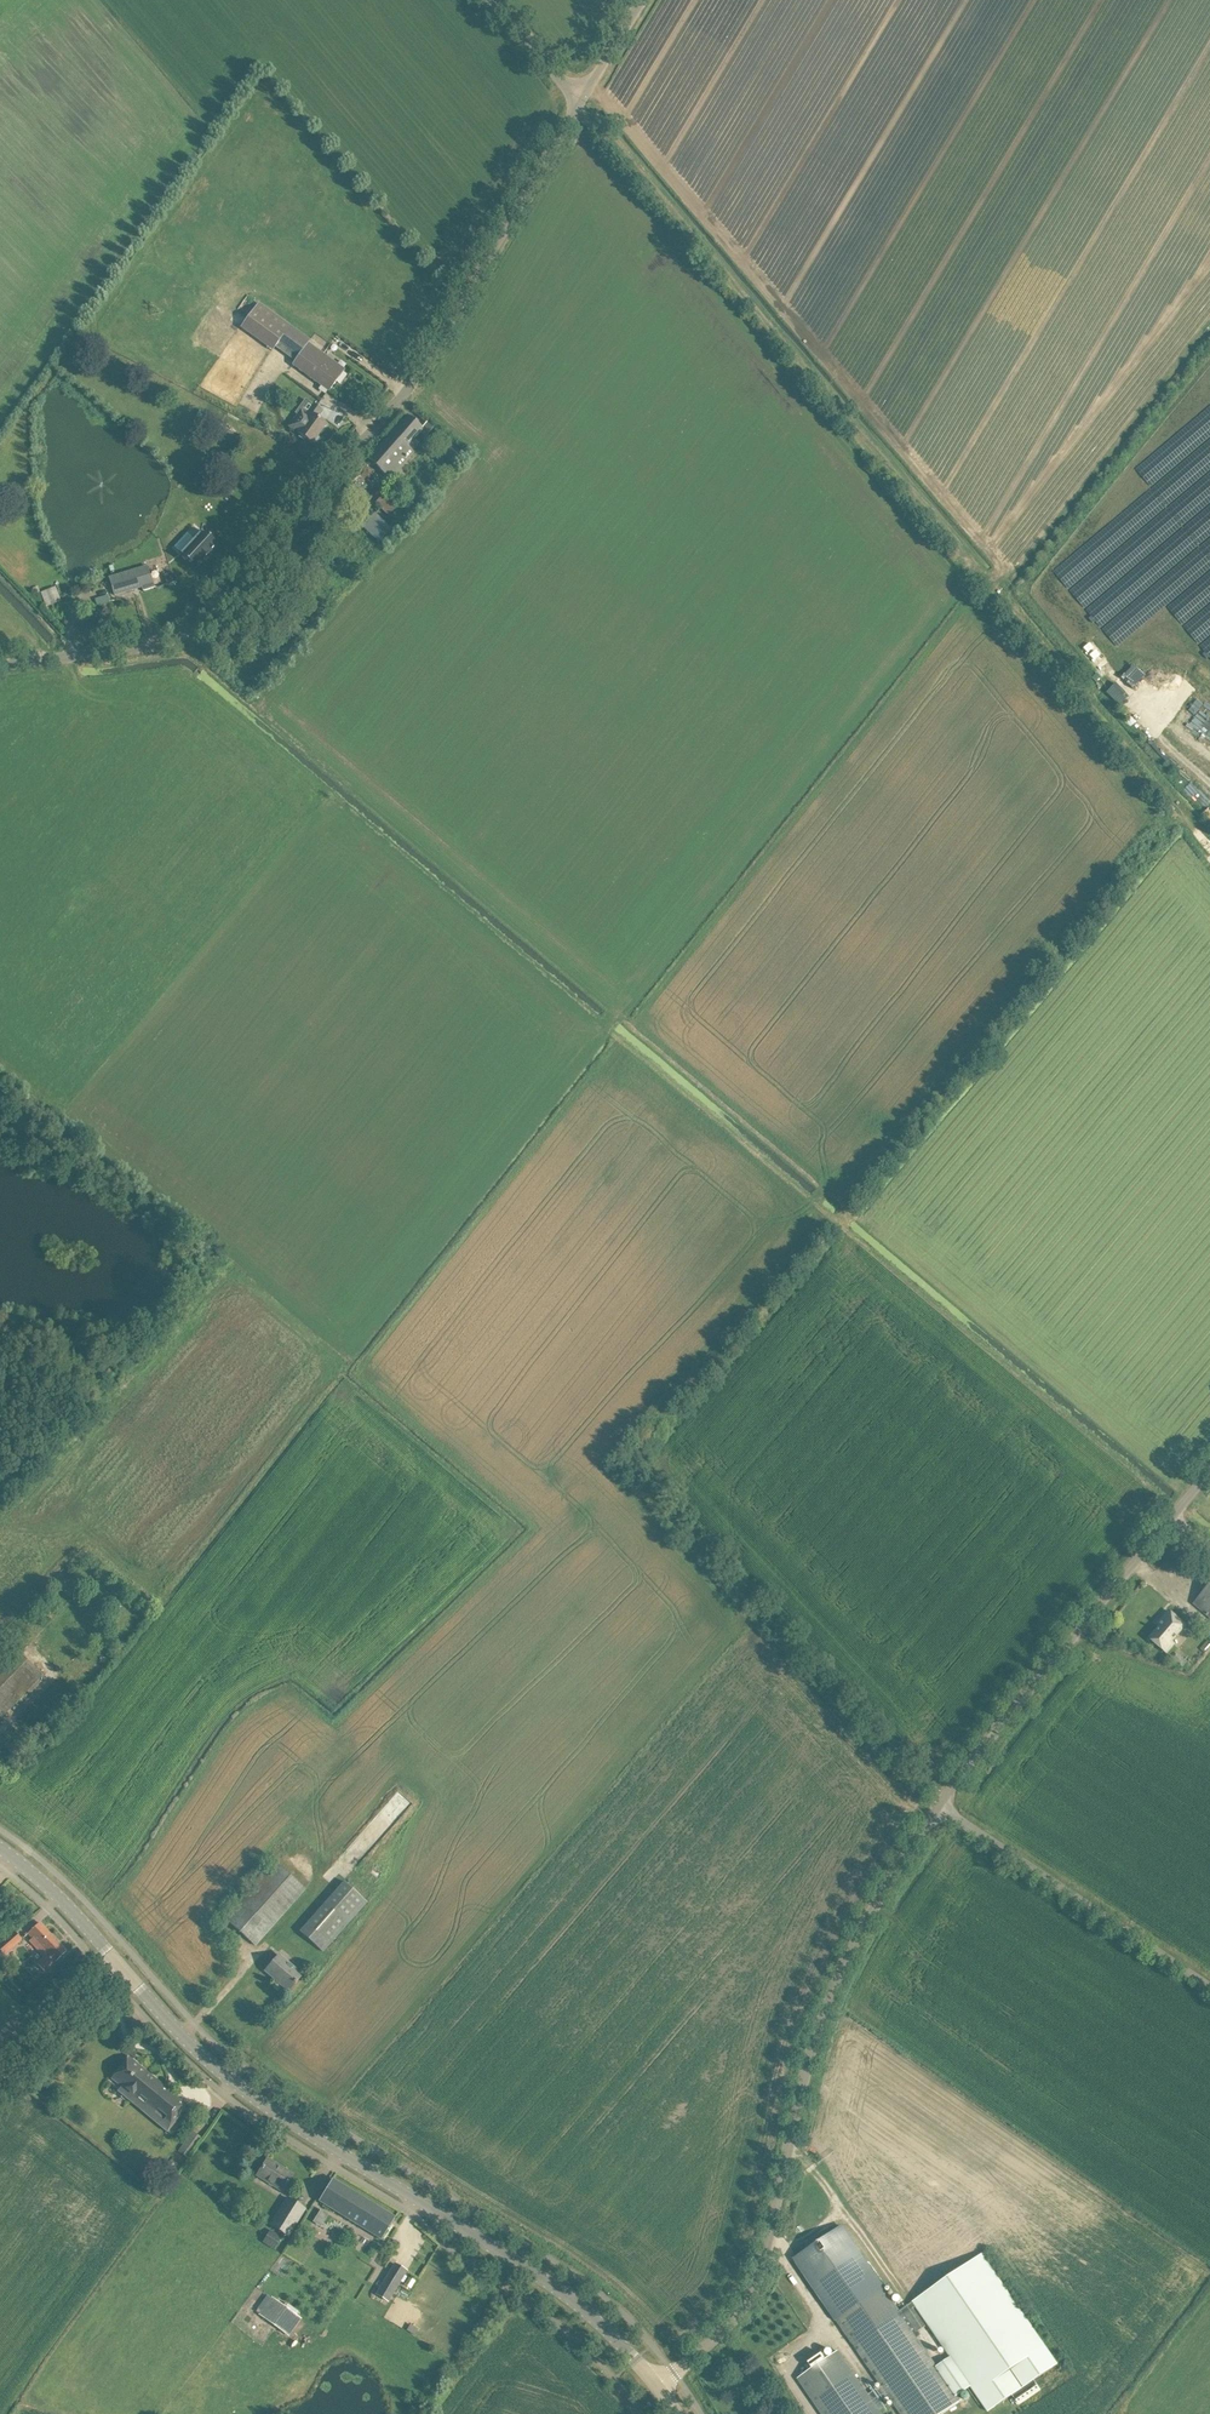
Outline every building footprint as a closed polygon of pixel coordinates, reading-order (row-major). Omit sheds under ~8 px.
[(279,340),(300,355),(292,365),(329,392),(345,369),(308,343),(311,339),(291,325),(260,302),(249,319),(279,340)] [(288,425),(290,427),(312,443),(326,424),(317,418),(322,411),(312,404),(305,412),(300,409),(288,425)] [(369,460),(378,468),(391,479),(415,452),(408,445),(423,429),(408,415),(369,460)] [(230,439),(233,434),(224,428),(221,434),(230,439)] [(388,488),(369,508),(384,522),(386,520),(388,521),(392,516),(389,513),(401,500),(388,488)] [(188,533),(174,549),(180,555),(195,568),(204,559),(208,554),(217,544),(203,531),(195,540),(188,533)] [(109,577),(115,595),(143,587),(144,591),(150,612),(170,606),(164,585),(155,587),(154,583),(153,583),(147,566),(109,577)] [(172,572),(163,575),(166,583),(175,579),(172,572)] [(45,607),(60,600),(54,586),(39,592),(45,607)] [(1209,762),(1209,670),(1165,727),(1209,762)] [(1097,672),(1091,677),(1095,682),(1101,677),(1097,672)] [(1124,675),(1106,694),(1121,708),(1128,700),(1125,697),(1136,686),(1124,675)] [(1194,1603),(1209,1617),(1209,1584),(1194,1603)] [(1164,1622),(1150,1638),(1167,1653),(1174,1644),(1171,1642),(1186,1625),(1169,1611),(1161,1619),(1164,1622)] [(43,1676),(11,1644),(0,1656),(0,1720),(43,1676)] [(1173,1659),(1182,1666),(1187,1661),(1178,1653),(1173,1659)] [(275,1862),(233,1909),(225,1918),(255,1945),(305,1888),(275,1862)] [(367,1901),(343,1881),(299,1931),(322,1952),(367,1901)] [(36,1963),(37,1964),(44,1971),(55,1961),(55,1962),(66,1951),(39,1922),(28,1933),(32,1938),(29,1940),(43,1956),(36,1963)] [(4,1954),(22,1940),(14,1931),(0,1943),(0,1950),(4,1954)] [(265,1970),(288,1991),(302,1975),(279,1955),(265,1970)] [(113,2078),(171,2126),(188,2106),(130,2058),(113,2078)] [(196,2131),(184,2151),(190,2156),(203,2137),(196,2131)] [(267,2159),(261,2169),(258,2174),(283,2190),(293,2175),(292,2174),(291,2176),(277,2167),(278,2165),(267,2159)] [(319,2200),(366,2229),(381,2238),(394,2217),(333,2179),(319,2200)] [(270,2224),(287,2235),(305,2208),(288,2196),(270,2224)] [(883,2288),(884,2287),(843,2227),(794,2260),(836,2321),(837,2320),(856,2347),(882,2385),(868,2395),(839,2352),(798,2379),(822,2413),(881,2413),(874,2404),(888,2394),(902,2413),(938,2413),(959,2400),(957,2396),(970,2387),(987,2411),(988,2412),(1058,2363),(983,2254),(914,2301),(899,2311),(883,2288)] [(262,2241),(274,2249),(282,2236),(271,2229),(262,2241)] [(396,2263),(378,2292),(389,2299),(407,2270),(396,2263)] [(297,2316),(271,2298),(259,2314),(285,2333),(297,2316)]
